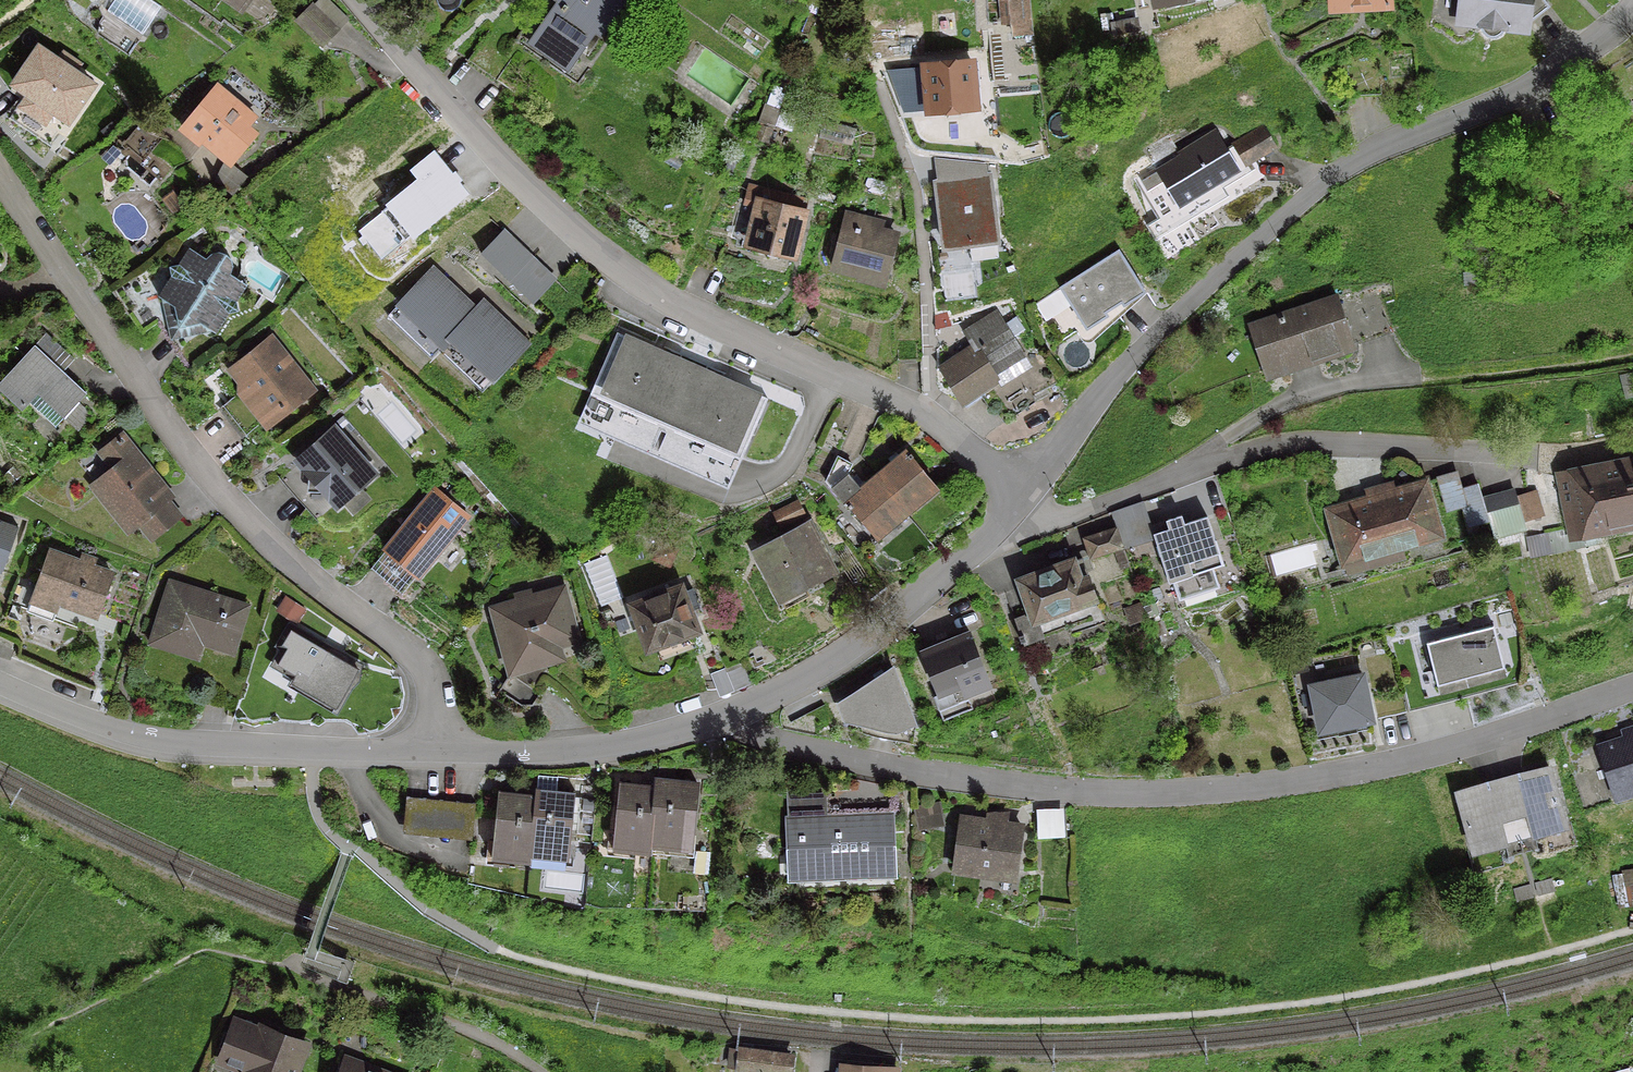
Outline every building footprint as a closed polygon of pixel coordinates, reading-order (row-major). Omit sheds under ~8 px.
[(97,22),(133,46),(160,7),(150,0),(112,0),(97,22)] [(554,2),(529,38),(552,54),(562,41),(580,53),(593,34),(599,39),(626,0),(551,0),(554,2)] [(1026,0),(998,0),(1001,23),(1010,22),(1011,34),(1029,32),(1026,0)] [(1328,10),(1388,7),(1388,0),(1328,0),(1328,10)] [(1456,23),(1478,26),(1481,34),(1489,39),(1498,37),(1502,28),(1524,31),(1526,19),(1545,4),(1541,0),(1459,0),(1456,23)] [(333,31),(310,7),(296,21),(319,45),(333,31)] [(1132,20),(1111,24),(1113,34),(1134,30),(1132,20)] [(94,84),(38,47),(13,85),(29,95),(21,107),(46,124),(53,113),(69,123),(94,84)] [(926,110),(973,106),(969,65),(923,69),(926,110)] [(233,159),(251,136),(235,123),(241,111),(214,88),(180,128),(197,143),(204,135),(233,159)] [(1232,145),(1246,167),(1248,165),(1277,148),(1264,126),(1232,145)] [(1227,148),(1216,129),(1177,152),(1178,154),(1137,179),(1160,219),(1148,226),(1156,240),(1229,197),(1224,188),(1252,172),(1248,165),(1246,167),(1232,145),(1227,148)] [(467,195),(434,153),(413,170),(421,180),(388,206),(414,238),(467,195)] [(997,241),(990,179),(941,184),(948,246),(997,241)] [(801,214),(796,213),(800,200),(746,186),(742,202),(756,205),(746,243),(791,254),(801,214)] [(881,281),(883,281),(894,237),(869,231),(871,222),(844,215),(831,268),(859,275),(861,269),(883,275),(881,281)] [(502,277),(525,253),(501,231),(478,254),(502,277)] [(169,277),(156,297),(173,308),(177,327),(196,323),(213,334),(226,314),(236,312),(234,302),(244,286),(227,274),(229,269),(229,263),(226,258),(221,255),(216,254),(211,254),(207,256),(204,260),(187,248),(176,265),(167,267),(169,277)] [(1144,292),(1116,250),(1057,288),(1084,330),(1106,316),(1104,313),(1119,303),(1121,307),(1144,292)] [(529,258),(507,281),(530,304),(553,280),(529,258)] [(473,311),(430,270),(385,317),(429,359),(437,351),(436,351),(473,311)] [(1267,320),(1283,368),(1351,346),(1335,298),(1267,320)] [(491,380),(524,345),(480,303),(473,311),(436,351),(437,351),(480,392),(491,380)] [(972,348),(938,370),(959,402),(994,380),(991,376),(1020,357),(991,314),(962,334),(972,348)] [(689,366),(615,333),(588,394),(663,427),(689,366)] [(53,342),(43,334),(0,380),(0,393),(19,411),(27,404),(53,427),(84,394),(42,354),(53,342)] [(230,369),(244,387),(220,406),(243,435),(267,416),(268,417),(281,407),(289,408),(309,392),(267,340),(230,369)] [(765,399),(689,366),(663,427),(739,459),(765,399)] [(370,474),(331,430),(280,474),(319,519),(370,474)] [(162,499),(155,491),(159,488),(119,438),(100,452),(113,469),(95,483),(117,510),(113,513),(126,530),(137,521),(150,537),(176,517),(162,500),(167,497),(166,495),(162,499)] [(935,490),(903,451),(873,476),(902,510),(931,486),(934,490),(935,490)] [(849,465),(834,457),(823,481),(842,504),(844,502),(875,540),(876,539),(873,534),(902,510),(873,476),(857,489),(845,475),(849,465)] [(1557,478),(1568,533),(1574,532),(1575,541),(1600,536),(1598,528),(1632,520),(1632,462),(1557,477),(1557,478)] [(1453,474),(1436,479),(1445,510),(1461,506),(1467,525),(1486,520),(1481,504),(1476,486),(1459,492),(1453,474)] [(1438,536),(1423,483),(1325,511),(1341,564),(1438,536)] [(465,516),(433,490),(383,550),(383,551),(375,561),(390,573),(386,578),(402,591),(414,576),(415,577),(465,516)] [(1514,495),(1481,504),(1486,520),(1491,538),(1523,528),(1514,495)] [(1018,581),(1019,586),(1003,593),(1014,624),(1031,618),(1032,620),(1094,597),(1080,560),(1119,548),(1116,537),(1148,526),(1140,502),(1108,513),(1113,529),(1082,539),(1087,556),(1018,581)] [(779,525),(799,515),(794,505),(774,515),(779,525)] [(1167,582),(1220,565),(1205,517),(1182,524),(1179,516),(1164,521),(1166,529),(1151,534),(1167,582)] [(0,523),(0,570),(16,529),(0,523)] [(763,554),(782,589),(822,568),(804,533),(763,554)] [(1548,547),(1546,534),(1524,539),(1527,551),(1548,547)] [(33,592),(94,614),(109,574),(90,567),(91,560),(79,556),(76,563),(48,552),(33,592)] [(149,643),(177,652),(182,636),(230,651),(244,607),(168,584),(149,643)] [(631,606),(646,647),(693,629),(686,612),(697,608),(690,589),(679,593),(677,588),(631,606)] [(519,706),(530,706),(542,688),(535,664),(544,662),(540,648),(573,639),(559,591),(492,610),(509,671),(496,691),(519,706)] [(1127,625),(1143,619),(1137,604),(1121,610),(1127,625)] [(305,677),(298,688),(333,709),(352,680),(354,667),(288,629),(279,645),(284,648),(274,665),(293,676),(296,671),(305,677)] [(1503,668),(1493,629),(1430,645),(1440,684),(1503,668)] [(936,646),(919,653),(935,695),(959,685),(963,695),(987,685),(967,634),(953,639),(951,635),(934,642),(936,646)] [(894,668),(839,703),(846,724),(900,735),(917,728),(894,668)] [(1360,676),(1309,686),(1318,730),(1368,720),(1360,676)] [(1621,734),(1623,739),(1596,747),(1613,799),(1632,793),(1632,730),(1621,734)] [(684,850),(686,851),(692,781),(690,780),(690,782),(670,780),(671,767),(656,766),(655,779),(654,779),(654,787),(648,854),(684,856),(684,850)] [(1501,780),(1511,816),(1526,811),(1532,834),(1562,826),(1546,768),(1501,780)] [(535,776),(533,796),(534,796),(527,863),(528,863),(529,850),(564,853),(564,860),(565,860),(572,792),(570,792),(570,794),(554,792),(555,778),(535,776)] [(1496,820),(1511,816),(1501,780),(1455,793),(1471,851),(1502,842),(1496,820)] [(648,847),(647,853),(648,854),(654,787),(619,784),(619,782),(617,782),(610,850),(612,850),(613,843),(648,847)] [(527,863),(534,796),(533,796),(498,793),(498,791),(496,791),(489,859),(491,859),(492,852),(527,856),(526,862),(527,863)] [(400,833),(418,835),(419,834),(422,799),(404,797),(400,833)] [(422,799),(419,834),(418,835),(435,836),(438,800),(422,799)] [(1033,839),(1058,838),(1056,805),(1031,802),(1033,839)] [(890,872),(888,816),(796,820),(799,876),(890,872)] [(999,825),(1000,818),(984,816),(983,822),(958,819),(951,867),(978,870),(979,865),(1014,869),(1019,827),(999,825)] [(1617,909),(1632,906),(1632,871),(1622,873),(1623,875),(1611,877),(1617,909)] [(1536,896),(1552,891),(1548,879),(1533,884),(1536,896)] [(1527,885),(1511,890),(1515,902),(1530,897),(1527,885)] [(303,1045),(259,1028),(258,1031),(233,1021),(226,1041),(242,1048),(238,1060),(243,1071),(292,1071),(303,1045)] [(765,1071),(786,1071),(788,1056),(730,1050),(728,1068),(765,1071)] [(344,1061),(340,1071),(373,1071),(344,1061)] [(853,1062),(852,1069),(842,1068),(842,1071),(891,1071),(866,1070),(867,1063),(853,1062)]
